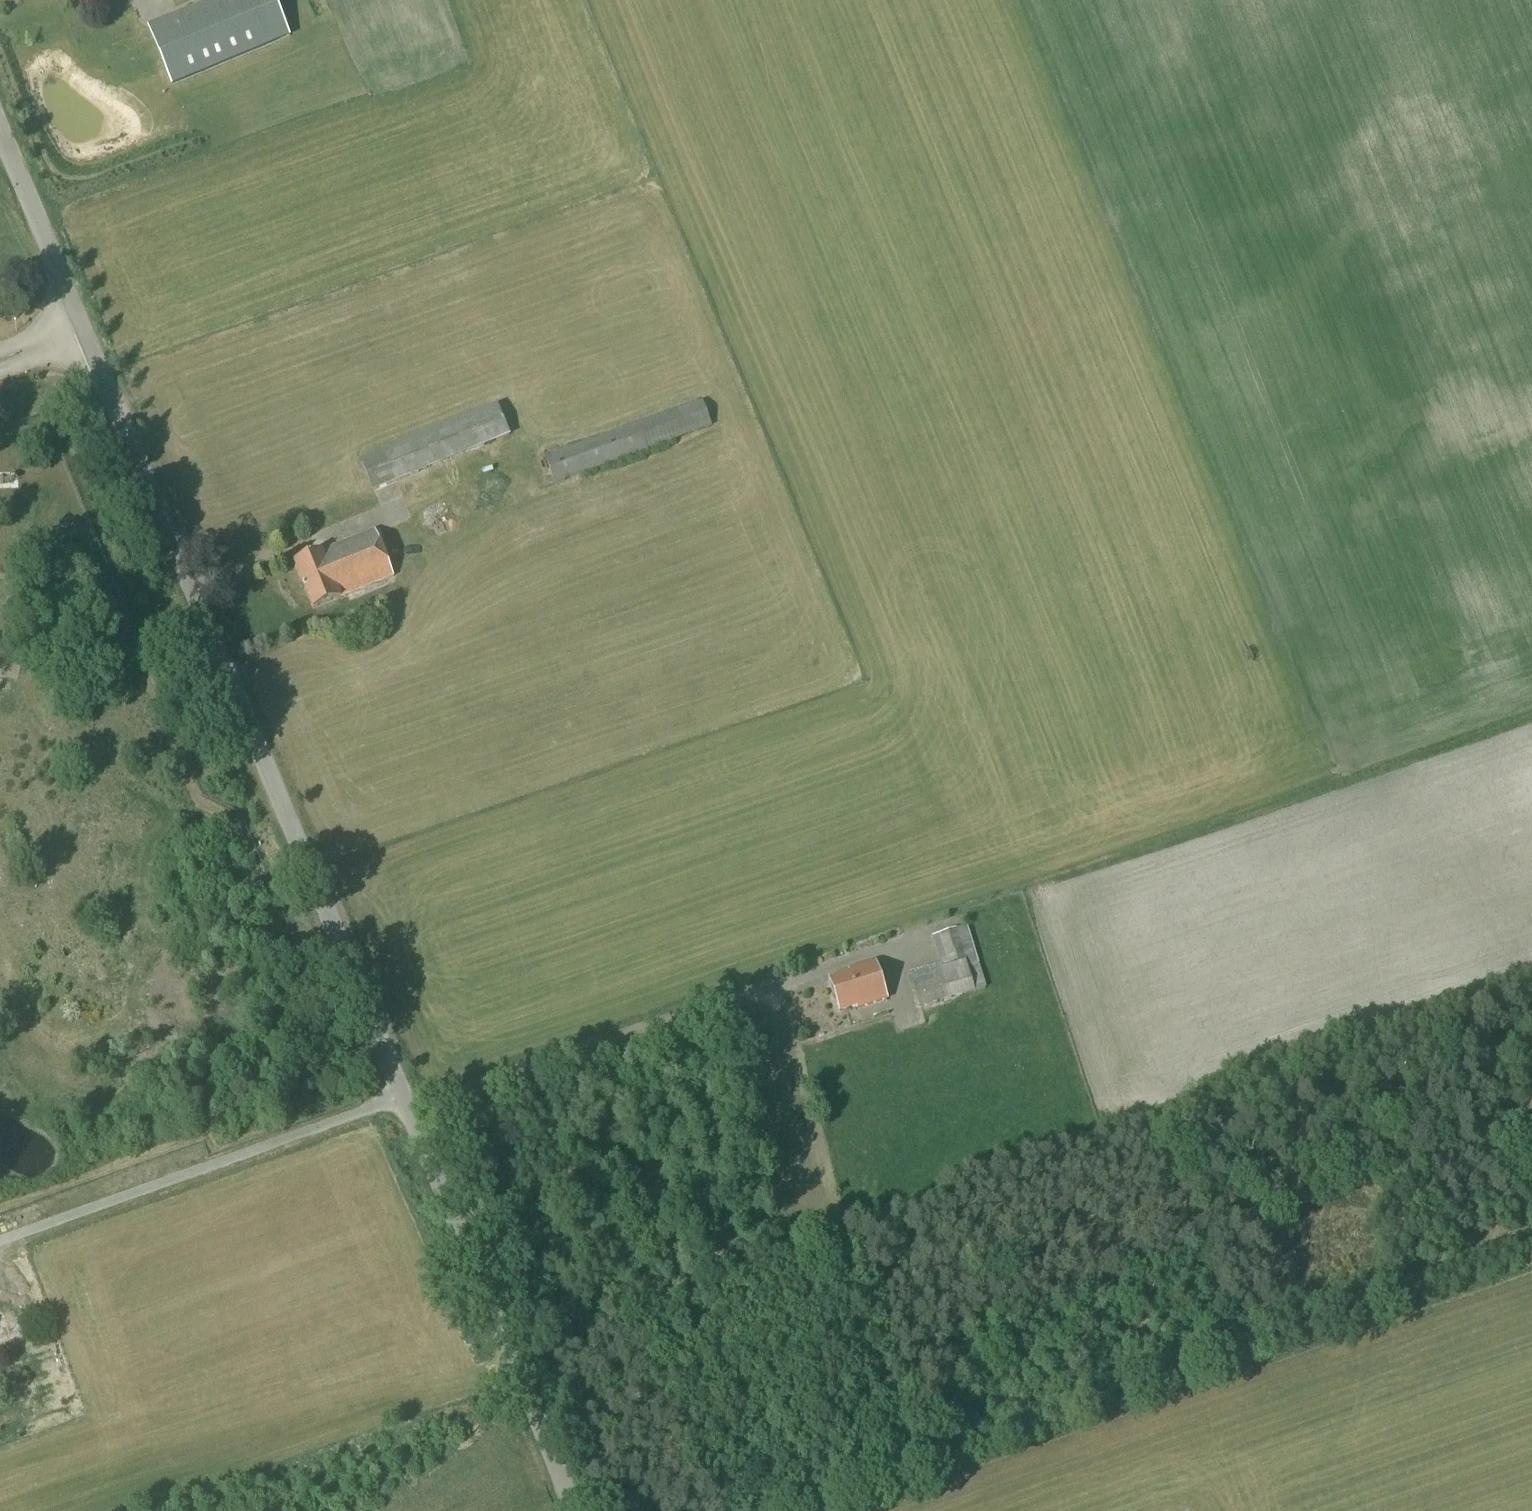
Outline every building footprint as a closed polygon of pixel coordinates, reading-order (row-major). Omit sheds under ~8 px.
[(148,27),(171,85),(289,36),(274,0),(213,0),(206,3),(148,27)] [(555,485),(712,427),(702,400),(591,440),(588,432),(563,441),(566,448),(544,456),(555,485)] [(373,491),(511,436),(497,405),(360,461),(373,491)] [(342,599),(394,577),(374,529),(321,550),(322,552),(294,564),(313,609),(341,597),(342,599)] [(919,1008),(977,991),(987,988),(967,926),(932,937),(939,964),(908,974),(919,1008)] [(856,1009),(888,999),(876,962),(848,971),(849,974),(828,980),(839,1012),(855,1006),(856,1009)]
